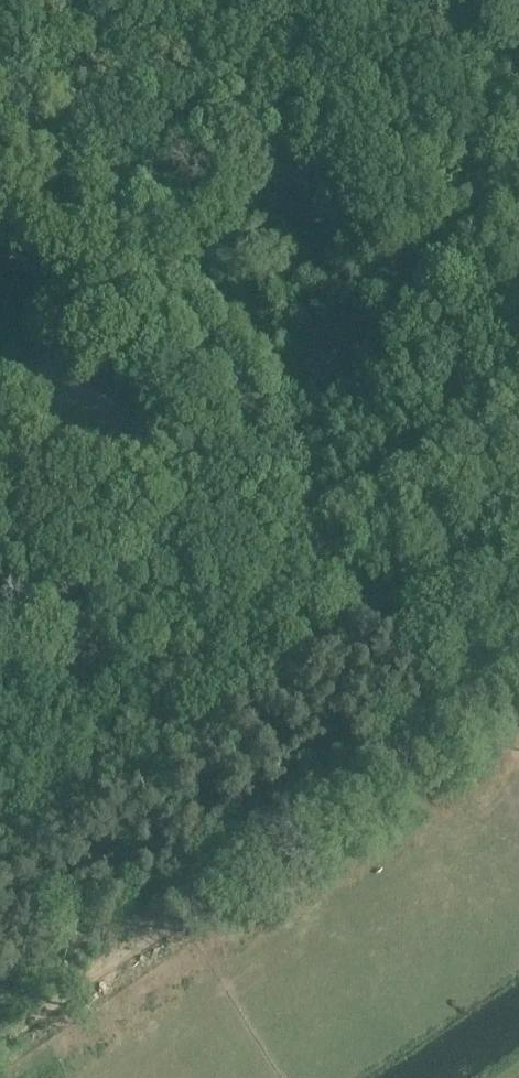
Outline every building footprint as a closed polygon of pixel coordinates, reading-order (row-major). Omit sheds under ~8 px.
[(319,359),(309,370),(321,381),(340,361),(325,347),(316,356),(319,359)]
